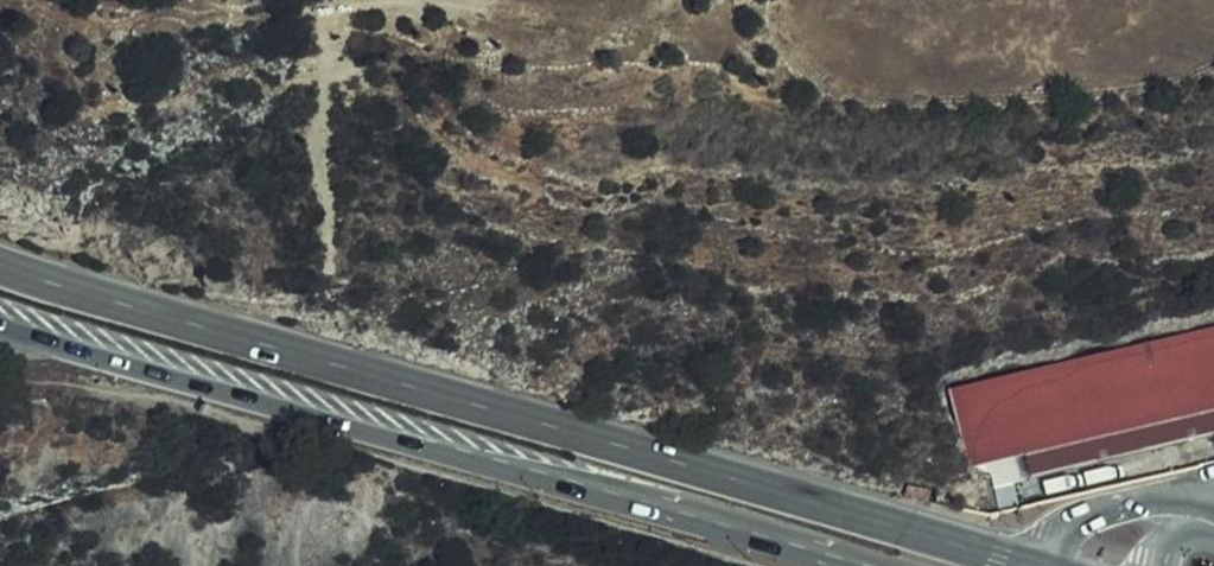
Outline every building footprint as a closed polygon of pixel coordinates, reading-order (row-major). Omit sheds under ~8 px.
[(1027,448),(1034,478),(1213,435),(1213,325),(950,387),(968,462),(1027,448)] [(1015,480),(999,482),(1003,508),(1019,505),(1015,480)]
